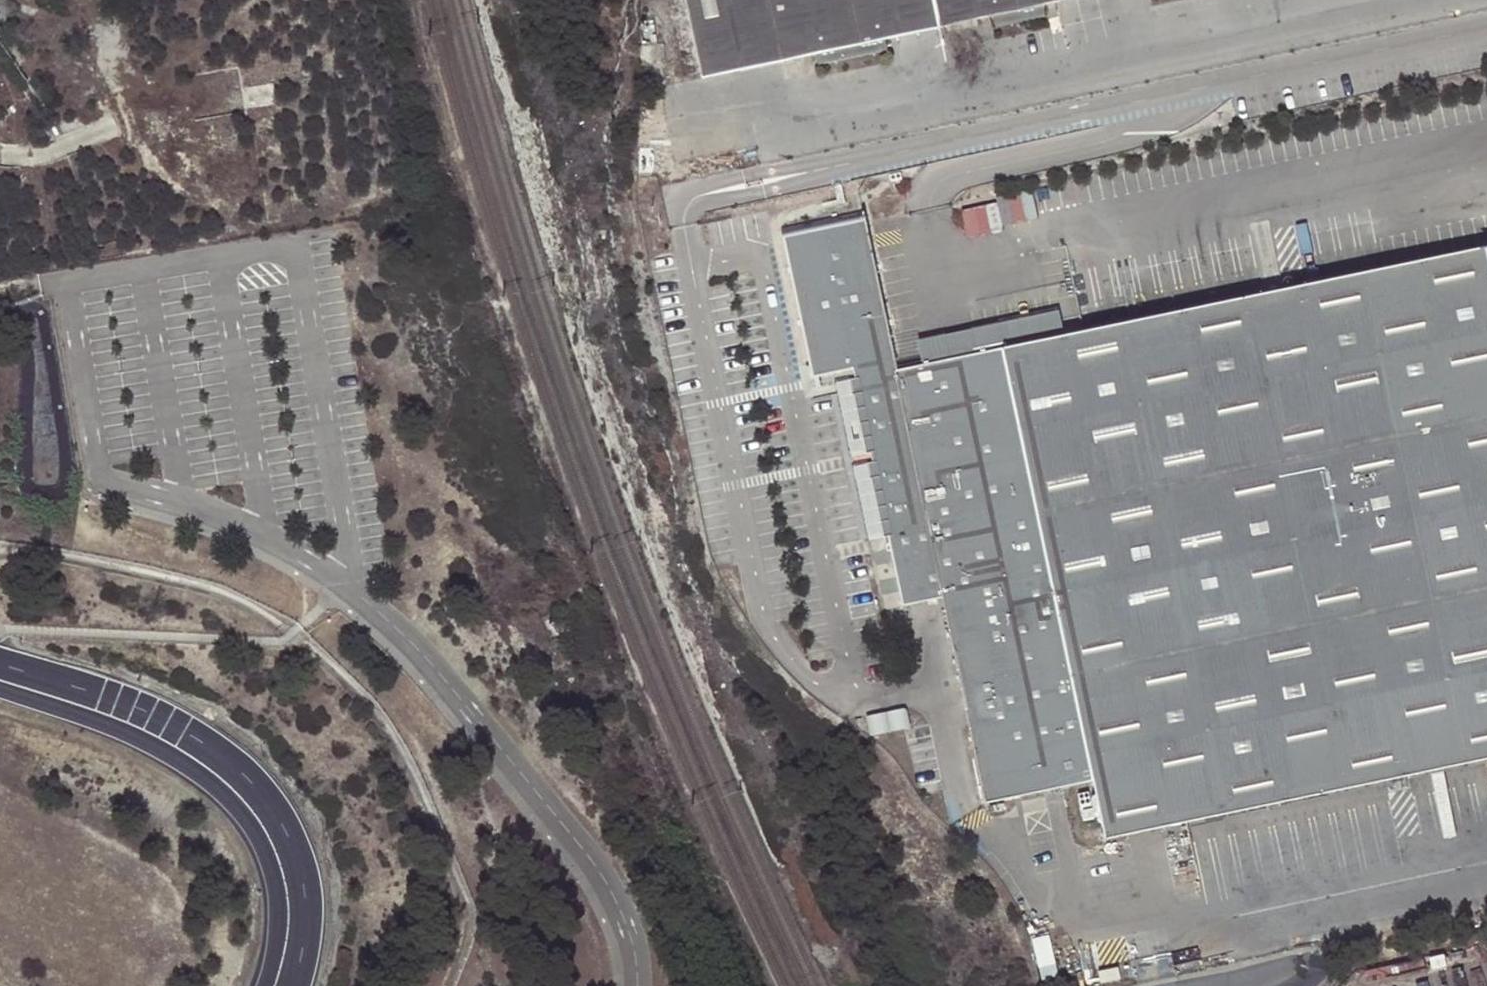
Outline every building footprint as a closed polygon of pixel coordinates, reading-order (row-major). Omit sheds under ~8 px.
[(704,80),(816,56),(818,66),(888,51),(886,41),(994,18),(996,28),(1047,17),(1045,8),(1081,0),(686,0),(704,80)] [(1084,333),(1064,337),(923,368),(897,373),(863,215),(781,232),(813,383),(855,374),(857,382),(852,383),(885,540),(890,539),(905,609),(943,601),(987,806),(1053,792),(1095,783),(1108,843),(1486,761),(1486,247),(1084,333)] [(917,342),(923,368),(1064,337),(1058,312),(917,342)] [(1103,985),(1107,985),(1122,982),(1120,970),(1100,975),(1103,985)]
